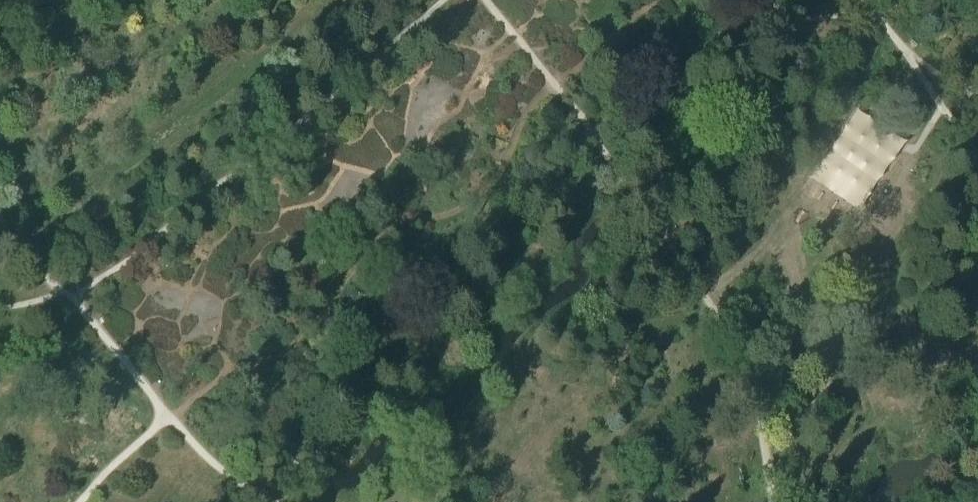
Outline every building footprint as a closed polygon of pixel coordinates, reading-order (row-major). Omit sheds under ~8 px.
[(907,136),(863,113),(835,166),(880,189),(907,136)]
